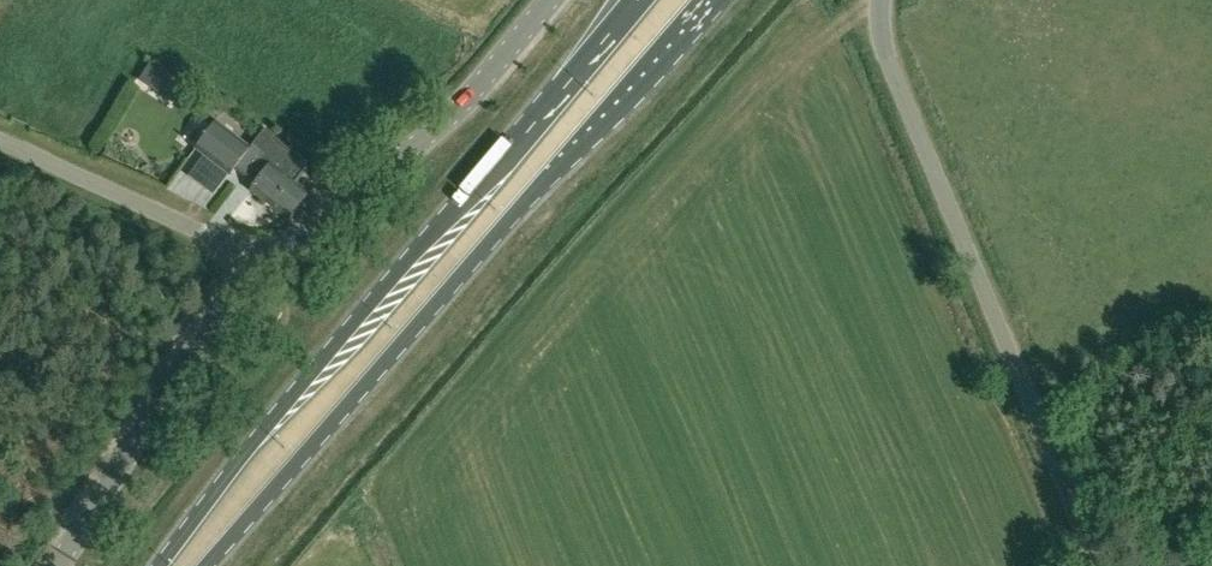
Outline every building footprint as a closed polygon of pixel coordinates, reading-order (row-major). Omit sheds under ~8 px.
[(188,86),(152,63),(141,79),(178,103),(188,86)] [(249,149),(217,124),(196,151),(231,177),(239,166),(260,182),(251,192),(290,222),(310,194),(296,183),(309,166),(262,131),(249,149)]
